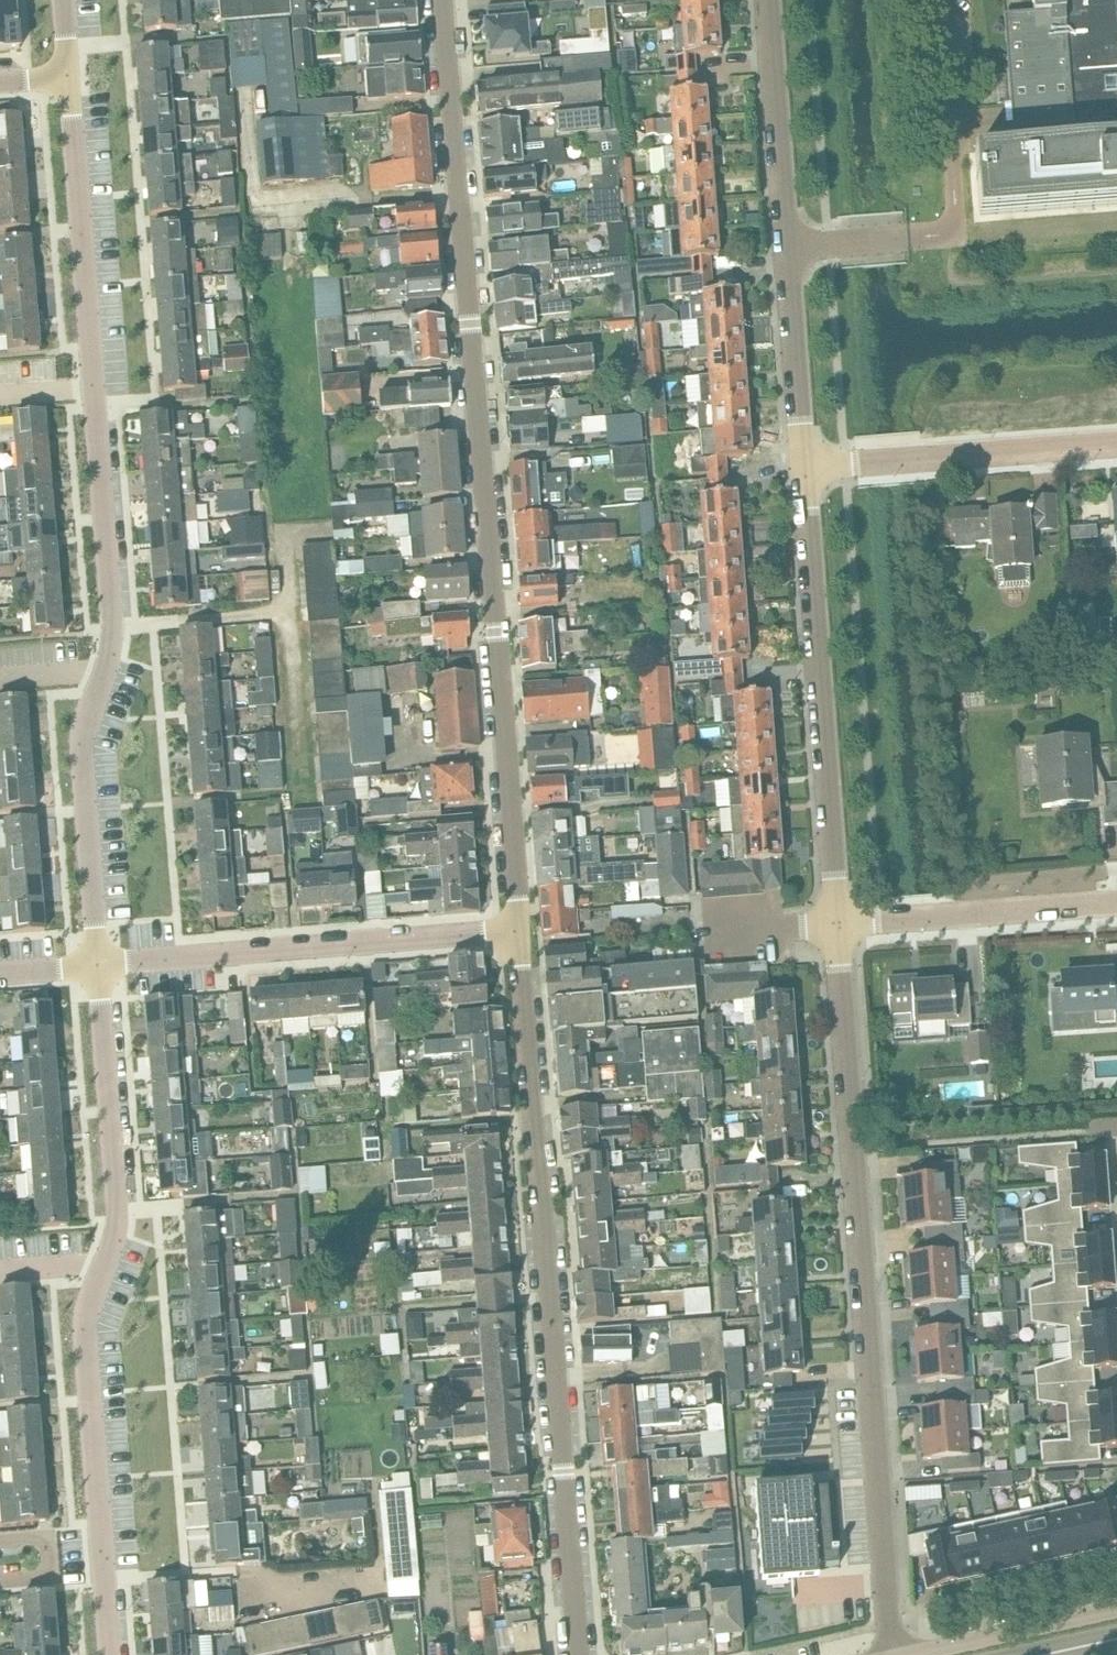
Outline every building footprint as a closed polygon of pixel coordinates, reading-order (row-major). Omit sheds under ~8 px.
[(16,0),(0,1),(0,25),(18,24),(16,0)] [(172,0),(157,0),(143,1),(145,30),(175,28),(172,0)] [(218,21),(290,17),(289,0),(216,0),(218,21)] [(376,0),(347,0),(348,17),(377,14),(378,28),(418,25),(416,0),(376,3),(376,0)] [(716,0),(681,0),(683,26),(718,24),(716,0)] [(1011,106),(1012,126),(1116,118),(1116,20),(1115,0),(1033,0),(1033,3),(1034,11),(1024,12),(1030,81),(1009,82),(1011,106)] [(309,31),(315,31),(313,2),(294,3),(296,32),(309,31)] [(528,45),(527,26),(525,4),(486,7),(487,22),(485,22),(487,43),(490,43),(490,54),(514,52),(514,58),(550,55),(549,43),(528,45)] [(649,6),(625,8),(625,16),(649,14),(649,6)] [(561,59),(609,56),(605,8),(589,9),(592,40),(559,43),(561,59)] [(660,28),(672,27),(670,12),(659,13),(660,28)] [(322,13),(321,23),(346,26),(347,16),(322,13)] [(297,118),(289,19),(231,24),(236,89),(269,86),(271,120),(297,118)] [(621,19),(609,20),(609,32),(621,31),(621,19)] [(18,24),(0,25),(0,50),(20,49),(18,24)] [(718,24),(683,26),(673,27),(675,55),(664,56),(665,71),(695,68),(694,54),(721,52),(718,24)] [(358,66),(421,61),(419,35),(406,36),(406,30),(355,35),(358,66)] [(296,32),(294,32),(296,49),(296,56),(311,55),(310,47),(309,31),(296,32)] [(224,68),(221,41),(197,43),(199,70),(224,68)] [(185,58),(168,60),(167,46),(158,47),(136,49),(138,76),(169,74),(186,73),(185,58)] [(609,56),(561,59),(540,61),(541,77),(475,83),(476,84),(475,84),(477,113),(478,113),(478,114),(512,111),(511,110),(602,102),(599,75),(612,74),(610,56),(609,56)] [(413,64),(409,64),(365,67),(365,70),(357,71),(360,101),(424,96),(422,65),(413,66),(413,64)] [(169,74),(138,76),(141,105),(171,102),(169,74)] [(672,119),(708,117),(705,89),(697,89),(696,75),(660,78),(662,93),(670,93),(672,119)] [(227,97),(226,79),(210,80),(212,99),(227,97)] [(219,127),(234,125),(232,98),(216,99),(219,127)] [(302,117),(358,114),(357,98),(301,102),(302,117)] [(171,102),(141,105),(143,133),(174,130),(190,129),(188,100),(171,102)] [(600,133),(598,111),(554,115),(556,137),(600,133)] [(23,143),(21,116),(0,118),(0,146),(23,143)] [(342,116),(255,124),(261,186),(344,178),(343,155),(328,157),(326,137),(344,135),(342,116)] [(369,158),(370,170),(372,192),(432,187),(426,117),(392,120),(396,156),(369,158)] [(708,117),(672,119),(674,148),(710,145),(708,117)] [(521,143),(537,142),(539,141),(539,139),(544,139),(543,128),(520,131),(519,119),(478,123),(480,147),(521,143)] [(634,123),(627,123),(629,150),(636,150),(634,123)] [(234,125),(219,127),(220,141),(235,140),(234,125)] [(174,130),(143,133),(145,160),(176,157),(174,130)] [(976,151),(981,214),(1116,203),(1116,140),(976,151)] [(538,152),(537,142),(521,143),(480,147),(482,170),(504,168),(539,164),(539,163),(544,163),(544,162),(549,162),(548,151),(538,152)] [(23,143),(0,146),(0,173),(25,171),(23,143)] [(712,172),(710,145),(674,148),(676,175),(712,172)] [(232,152),(218,153),(219,174),(234,173),(232,152)] [(190,156),(176,157),(145,160),(148,187),(178,185),(178,175),(191,174),(190,156)] [(636,178),(634,158),(625,159),(627,179),(636,178)] [(596,193),(624,189),(621,159),(593,161),(596,193)] [(546,166),(532,168),(482,172),(485,197),(538,192),(537,182),(548,181),(546,166)] [(0,173),(0,201),(27,199),(25,171),(0,173)] [(712,172),(676,175),(661,176),(663,204),(679,203),(714,200),(712,172)] [(636,178),(627,179),(628,199),(638,198),(636,178)] [(239,208),(236,180),(222,181),(224,210),(239,208)] [(178,185),(148,187),(150,214),(181,212),(178,185)] [(627,221),(624,189),(596,193),(598,224),(610,223),(627,221)] [(27,199),(0,201),(0,229),(30,227),(27,199)] [(714,200),(679,203),(681,231),(716,228),(714,200)] [(436,229),(434,205),(373,211),(346,213),(348,229),(374,227),(375,234),(414,230),(436,229)] [(488,236),(541,231),(559,229),(558,217),(539,219),(538,206),(486,210),(488,236)] [(236,217),(214,218),(216,247),(238,245),(236,217)] [(657,232),(670,231),(669,217),(656,218),(657,232)] [(631,255),(627,221),(610,223),(613,257),(631,255)] [(642,221),(633,222),(634,231),(642,231),(642,221)] [(153,252),(185,250),(183,223),(151,225),(153,252)] [(716,228),(681,231),(670,231),(672,258),(680,257),(681,272),(710,270),(709,256),(718,255),(716,228)] [(401,265),(438,262),(436,233),(374,238),(374,248),(395,247),(395,242),(399,242),(401,265)] [(285,257),(283,234),(257,236),(259,260),(285,257)] [(33,264),(31,238),(0,240),(0,267),(33,264)] [(553,238),(528,241),(489,245),(492,271),(529,267),(530,280),(540,279),(540,283),(608,276),(606,260),(571,264),(570,253),(555,254),(553,238)] [(352,245),(338,246),(338,254),(353,252),(352,245)] [(235,269),(233,247),(217,249),(220,271),(235,269)] [(185,250),(153,252),(155,281),(188,278),(185,250)] [(635,294),(631,255),(613,257),(616,296),(635,294)] [(662,272),(662,259),(638,260),(638,273),(662,272)] [(33,264),(0,267),(0,295),(3,295),(35,292),(33,264)] [(408,300),(441,297),(439,269),(375,274),(376,285),(407,283),(408,300)] [(198,277),(188,278),(155,281),(157,308),(190,305),(189,295),(200,294),(198,277)] [(316,319),(342,317),(339,277),(312,280),(316,319)] [(697,321),(740,317),(738,289),(712,291),(711,277),(675,279),(677,295),(690,294),(692,321),(697,321)] [(532,295),(530,280),(494,284),(496,308),(551,302),(550,293),(532,295)] [(241,291),(227,293),(228,302),(242,301),(241,291)] [(3,295),(4,311),(0,311),(0,324),(37,321),(35,292),(3,295)] [(635,294),(616,296),(618,317),(637,315),(635,294)] [(575,300),(551,302),(496,308),(499,330),(536,326),(534,315),(546,313),(547,318),(577,315),(575,300)] [(243,314),(242,301),(228,302),(220,303),(221,316),(243,314)] [(206,304),(190,305),(157,308),(160,335),(208,332),(206,304)] [(389,343),(445,339),(443,315),(410,318),(411,331),(389,333),(389,327),(358,330),(359,346),(389,343)] [(743,345),(740,317),(697,321),(699,349),(743,345)] [(319,349),(335,348),(346,347),(345,318),(317,320),(319,349)] [(629,329),(629,318),(603,320),(603,331),(629,329)] [(0,324),(0,334),(6,333),(8,352),(40,349),(37,321),(0,324)] [(649,353),(662,352),(660,325),(647,326),(649,353)] [(500,356),(502,382),(594,374),(591,347),(555,352),(553,327),(545,327),(546,331),(542,331),(544,352),(500,356)] [(208,332),(160,335),(162,362),(210,358),(208,332)] [(447,362),(445,339),(389,343),(389,353),(397,352),(397,353),(413,351),(414,365),(447,362)] [(743,345),(699,349),(690,349),(691,361),(708,360),(709,375),(745,372),(743,345)] [(223,357),(247,356),(246,346),(222,348),(223,357)] [(335,348),(319,349),(320,372),(336,371),(335,348)] [(662,352),(649,353),(652,380),(665,379),(662,352)] [(223,358),(210,359),(208,359),(209,368),(224,367),(224,372),(248,370),(247,356),(223,357),(223,358)] [(210,359),(210,358),(162,362),(164,391),(175,390),(176,401),(207,399),(206,386),(196,386),(195,373),(209,372),(209,368),(208,359),(210,359)] [(602,381),(634,378),(633,365),(601,368),(602,381)] [(747,400),(745,372),(709,375),(711,403),(747,400)] [(361,376),(321,379),(324,415),(364,412),(361,376)] [(641,379),(626,380),(627,390),(642,389),(641,379)] [(667,407),(665,379),(652,380),(654,408),(667,407)] [(450,380),(407,384),(384,386),(386,411),(452,405),(450,380)] [(583,417),(590,417),(589,405),(577,406),(576,399),(544,402),(543,389),(504,392),(506,412),(544,409),(545,418),(559,417),(559,419),(583,417)] [(747,400),(711,403),(696,404),(698,431),(749,427),(747,400)] [(231,424),(208,426),(209,438),(240,435),(255,434),(257,433),(254,407),(229,409),(231,424)] [(670,433),(667,407),(654,408),(656,434),(670,433)] [(440,427),(438,409),(403,412),(404,430),(440,427)] [(544,409),(506,412),(509,452),(548,448),(545,418),(544,409)] [(2,433),(0,433),(0,443),(4,443),(47,439),(45,411),(14,414),(15,432),(2,433)] [(142,444),(189,440),(188,426),(172,427),(171,413),(140,416),(142,444)] [(635,414),(605,417),(608,444),(642,441),(640,417),(635,414)] [(607,432),(605,417),(581,419),(582,435),(607,432)] [(749,427),(698,431),(701,459),(690,460),(691,474),(726,472),(725,457),(751,455),(749,427)] [(255,434),(240,435),(243,463),(257,462),(255,434)] [(394,470),(456,465),(454,436),(420,438),(421,460),(414,461),(414,455),(393,456),(394,470)] [(47,439),(4,443),(5,453),(17,452),(18,469),(50,467),(47,439)] [(189,440),(142,444),(145,471),(191,467),(189,440)] [(645,445),(612,448),(614,479),(648,477),(645,445)] [(545,464),(511,466),(514,512),(536,510),(551,509),(551,505),(566,504),(564,485),(568,485),(567,472),(546,473),(545,464)] [(456,465),(394,470),(396,485),(416,483),(415,474),(422,474),(424,497),(459,495),(456,465)] [(52,494),(50,467),(18,469),(21,497),(52,494)] [(193,494),(191,467),(145,471),(147,498),(193,494)] [(247,474),(243,480),(244,490),(247,489),(259,488),(258,474),(247,474)] [(703,523),(738,521),(736,492),(727,492),(726,478),(709,480),(710,494),(701,494),(703,523)] [(248,510),(247,489),(244,490),(216,492),(218,513),(248,510)] [(354,505),(392,502),(390,489),(353,492),(354,505)] [(52,494),(21,497),(6,498),(8,525),(12,525),(54,521),(52,494)] [(195,494),(193,494),(147,498),(149,526),(197,522),(195,494)] [(1031,571),(1031,566),(1028,530),(1056,527),(1054,497),(1033,498),(1034,509),(1031,509),(1031,507),(1025,507),(1025,509),(991,512),(992,515),(979,516),(978,510),(952,512),(953,533),(954,533),(955,548),(977,546),(977,542),(993,541),(993,545),(988,545),(986,562),(989,562),(989,575),(996,575),(997,590),(1027,588),(1026,572),(1031,571)] [(392,502),(354,505),(333,507),(337,544),(357,542),(356,529),(347,530),(346,519),(356,518),(356,520),(393,517),(392,502)] [(410,538),(462,534),(460,509),(408,513),(410,538)] [(566,527),(567,533),(551,534),(549,514),(515,517),(517,547),(551,544),(562,544),(576,543),(603,540),(601,524),(566,527)] [(264,544),(264,518),(230,519),(231,545),(264,544)] [(57,549),(54,521),(12,525),(14,551),(25,550),(25,551),(57,549)] [(738,521),(703,523),(705,550),(740,547),(738,521)] [(199,550),(197,522),(149,526),(152,554),(183,551),(194,550),(199,550)] [(614,523),(601,524),(603,540),(615,539),(614,523)] [(676,526),(666,526),(668,553),(678,552),(676,526)] [(462,534),(410,538),(412,561),(464,556),(462,534)] [(303,564),(333,562),(332,543),(301,546),(303,564)] [(576,543),(562,544),(562,545),(563,554),(563,558),(577,557),(576,543)] [(551,544),(517,547),(519,574),(553,572),(551,544)] [(263,557),(262,545),(221,548),(222,558),(236,557),(236,559),(263,557)] [(740,547),(705,550),(707,577),(742,574),(740,547)] [(59,576),(57,549),(25,551),(28,579),(59,576)] [(183,551),(152,554),(154,581),(196,578),(194,550),(183,551)] [(14,554),(0,555),(0,566),(14,564),(14,554)] [(362,559),(363,560),(339,562),(340,576),(401,572),(400,556),(362,559)] [(335,575),(333,562),(303,564),(304,578),(335,575)] [(669,581),(681,579),(680,564),(667,565),(669,581)] [(467,600),(465,567),(426,570),(428,603),(467,600)] [(242,573),(243,589),(237,589),(238,601),(267,599),(265,571),(242,573)] [(744,602),(742,574),(707,577),(709,605),(744,602)] [(336,589),(335,575),(304,578),(305,591),(336,589)] [(59,576),(28,579),(30,606),(61,604),(59,576)] [(521,609),(543,607),(557,606),(556,588),(573,587),(573,578),(573,576),(519,580),(521,609)] [(199,577),(196,578),(154,581),(156,609),(201,605),(200,591),(199,577)] [(584,577),(573,578),(573,587),(585,586),(584,577)] [(681,579),(669,581),(670,592),(682,591),(681,579)] [(336,589),(305,591),(307,606),(337,604),(336,589)] [(18,607),(17,597),(0,598),(0,609),(18,607)] [(381,604),(381,608),(368,609),(369,622),(384,621),(420,617),(419,602),(381,604)] [(747,630),(744,602),(709,605),(712,633),(747,630)] [(64,632),(61,604),(30,606),(32,634),(64,632)] [(337,604),(307,606),(308,622),(339,620),(337,604)] [(420,617),(384,621),(385,635),(420,633),(420,630),(432,629),(433,641),(447,641),(447,648),(467,647),(466,638),(470,638),(468,614),(432,617),(420,618),(420,617)] [(686,633),(684,619),(672,620),(673,634),(686,633)] [(340,633),(339,620),(308,622),(309,635),(340,633)] [(521,646),(577,642),(576,633),(553,635),(552,620),(519,623),(521,646)] [(182,658),(214,655),(211,627),(180,630),(182,658)] [(712,633),(714,661),(677,664),(678,678),(741,673),(740,659),(749,658),(747,630),(712,633)] [(340,633),(309,635),(310,648),(341,646),(340,633)] [(256,656),(271,654),(269,640),(255,641),(256,656)] [(578,651),(577,642),(521,646),(523,670),(556,667),(555,653),(578,651)] [(342,660),(341,646),(310,648),(312,662),(342,660)] [(232,654),(214,655),(182,658),(185,685),(216,683),(215,669),(234,668),(232,654)] [(271,654),(256,656),(258,676),(273,674),(271,654)] [(342,660),(312,662),(313,675),(343,672),(342,660)] [(423,664),(385,668),(358,671),(361,699),(350,700),(356,769),(391,766),(385,695),(426,691),(423,664)] [(673,725),(669,668),(644,670),(649,727),(673,725)] [(543,683),(521,685),(524,723),(526,723),(546,721),(589,717),(604,715),(600,671),(584,673),(585,680),(543,683)] [(344,686),(343,672),(313,675),(314,688),(344,686)] [(473,672),(451,674),(435,675),(441,750),(479,747),(473,672)] [(742,680),(724,681),(712,682),(713,697),(719,696),(721,724),(728,724),(771,720),(769,692),(743,694),(742,680)] [(216,683),(185,685),(187,713),(218,710),(216,683)] [(344,686),(314,688),(315,702),(346,699),(344,686)] [(28,724),(26,697),(0,699),(0,727),(28,724)] [(257,707),(272,706),(271,698),(256,699),(257,707)] [(346,699),(315,702),(316,715),(347,712),(346,699)] [(272,706),(257,707),(257,721),(273,720),(272,706)] [(218,710),(187,713),(189,740),(231,736),(235,736),(233,709),(218,710)] [(348,725),(347,712),(316,715),(317,728),(348,725)] [(771,720),(728,724),(729,735),(737,735),(738,751),(773,747),(771,720)] [(28,724),(0,727),(0,753),(31,751),(28,724)] [(349,739),(348,725),(317,728),(319,741),(349,739)] [(683,742),(695,741),(693,727),(681,728),(683,742)] [(676,770),(673,728),(651,730),(654,772),(676,770)] [(259,762),(283,760),(281,733),(257,735),(259,762)] [(527,741),(529,772),(590,767),(587,733),(569,734),(570,738),(527,741)] [(234,764),(231,736),(189,740),(191,768),(234,764)] [(349,739),(319,741),(320,754),(350,751),(349,739)] [(1097,782),(1096,774),(1094,770),(1087,770),(1085,740),(1038,744),(1043,807),(1068,805),(1068,809),(1090,808),(1088,782),(1097,782)] [(773,747),(738,751),(740,778),(775,775),(773,747)] [(0,753),(0,776),(0,781),(33,778),(31,751),(0,753)] [(350,751),(320,754),(321,768),(351,765),(350,751)] [(283,760),(259,762),(258,762),(260,789),(285,787),(283,760)] [(241,764),(234,764),(191,768),(194,795),(243,791),(241,764)] [(353,779),(351,765),(321,768),(322,781),(353,779)] [(406,800),(370,803),(372,819),(407,815),(426,814),(440,813),(440,802),(472,799),(470,783),(473,779),(473,773),(469,770),(469,766),(447,768),(433,769),(435,788),(424,789),(405,791),(406,795),(406,800)] [(688,782),(700,781),(698,768),(686,770),(688,782)] [(624,774),(591,776),(530,781),(532,807),(566,804),(565,793),(625,788),(624,774)] [(775,775),(740,778),(727,779),(729,807),(730,807),(777,803),(775,775)] [(0,781),(0,811),(35,808),(33,778),(0,781)] [(353,779),(322,781),(323,795),(354,792),(353,779)] [(657,808),(680,807),(678,779),(655,781),(657,808)] [(701,796),(700,781),(688,782),(689,797),(701,796)] [(1102,785),(1105,824),(1116,823),(1116,784),(1102,785)] [(354,792),(323,795),(325,808),(355,805),(354,792)] [(777,803),(730,807),(732,834),(780,831),(777,803)] [(197,834),(228,832),(226,804),(195,806),(197,834)] [(358,837),(355,807),(333,809),(336,838),(358,837)] [(680,807),(657,808),(659,833),(682,832),(680,807)] [(321,833),(320,811),(290,814),(292,836),(321,833)] [(535,843),(570,841),(568,815),(533,818),(535,843)] [(405,846),(473,840),(471,817),(437,819),(438,833),(382,838),(383,848),(405,846)] [(38,846),(36,819),(0,822),(0,850),(7,849),(38,846)] [(690,823),(691,838),(703,836),(702,822),(690,823)] [(282,828),(266,829),(268,856),(284,855),(282,828)] [(240,831),(228,832),(197,834),(199,862),(230,859),(242,858),(240,831)] [(782,859),(780,831),(732,834),(734,861),(746,860),(747,861),(761,860),(779,859),(782,859)] [(656,836),(661,897),(687,895),(682,834),(656,836)] [(703,836),(691,838),(693,851),(705,850),(703,836)] [(473,840),(405,846),(406,856),(427,854),(429,868),(441,867),(475,864),(473,840)] [(573,866),(570,841),(535,843),(539,892),(574,889),(647,883),(645,862),(573,866)] [(40,873),(38,846),(7,849),(9,876),(40,873)] [(364,873),(380,872),(378,849),(362,851),(364,873)] [(353,874),(339,875),(337,856),(323,857),(324,865),(327,907),(356,905),(353,874)] [(230,859),(199,862),(201,889),(244,886),(243,876),(232,877),(230,859)] [(779,859),(761,860),(764,889),(781,888),(779,859)] [(761,860),(747,861),(746,861),(748,890),(764,889),(761,860)] [(748,890),(746,861),(731,862),(733,891),(748,890)] [(733,891),(731,862),(715,864),(718,892),(733,891)] [(327,907),(324,865),(316,865),(316,863),(296,864),(299,909),(327,907)] [(475,864),(441,867),(442,880),(408,883),(409,893),(477,888),(475,864)] [(718,892),(715,864),(700,865),(702,894),(718,892)] [(381,872),(380,872),(364,873),(366,897),(383,895),(381,872)] [(9,876),(0,877),(0,890),(1,905),(42,902),(40,873),(9,876)] [(267,873),(254,874),(255,885),(268,884),(267,873)] [(268,884),(269,889),(271,911),(288,910),(286,882),(268,884)] [(245,897),(244,886),(201,889),(204,917),(235,914),(233,898),(245,897)] [(479,911),(477,888),(409,893),(410,903),(443,900),(444,914),(479,911)] [(574,889),(539,892),(541,915),(589,911),(588,897),(574,898),(574,889)] [(383,895),(366,897),(368,920),(386,918),(384,895),(383,895)] [(1,905),(0,905),(0,918),(12,917),(14,932),(45,930),(42,902),(1,905)] [(654,904),(612,907),(613,919),(662,916),(662,908),(654,904)] [(590,915),(589,911),(541,915),(543,939),(577,936),(576,916),(590,915)] [(670,946),(653,947),(654,965),(693,961),(691,944),(670,946)] [(611,969),(624,968),(622,956),(587,960),(585,945),(545,949),(547,973),(569,971),(599,969),(599,970),(601,970),(611,969)] [(416,985),(484,979),(482,955),(448,958),(449,972),(398,977),(399,987),(416,985)] [(654,965),(624,968),(611,969),(612,984),(628,982),(629,995),(695,989),(693,961),(654,965)] [(766,969),(751,970),(753,998),(754,998),(754,997),(768,996),(766,969)] [(601,970),(599,970),(599,972),(548,977),(550,1001),(603,997),(601,970)] [(753,998),(751,970),(736,971),(738,999),(753,998)] [(738,999),(736,971),(720,972),(723,1001),(738,999)] [(720,972),(705,973),(707,1002),(723,1001),(720,972)] [(1052,992),(1054,1031),(1098,1028),(1098,1026),(1115,1025),(1113,1003),(1116,1002),(1116,988),(1112,989),(1111,972),(1062,975),(1063,991),(1052,992)] [(888,994),(890,1015),(913,1013),(914,1022),(947,1019),(948,1026),(968,1025),(965,985),(953,986),(953,983),(912,986),(911,978),(888,980),(889,994),(888,994)] [(484,979),(416,985),(417,996),(449,993),(450,1006),(487,1003),(484,979)] [(362,982),(334,985),(336,1016),(364,1014),(362,982)] [(334,985),(306,987),(309,1018),(309,1029),(337,1027),(336,1016),(334,985)] [(306,987),(279,989),(281,1021),(309,1018),(306,987)] [(375,1020),(393,1018),(392,1003),(395,1003),(394,987),(372,989),(375,1020)] [(281,1021),(279,989),(251,992),(253,1023),(281,1021)] [(229,1021),(244,1020),(242,993),(227,994),(229,1021)] [(22,1036),(53,1033),(51,1004),(41,1004),(40,994),(19,996),(21,1023),(14,1023),(15,1037),(22,1036)] [(792,995),(768,996),(754,997),(754,998),(756,1026),(784,1024),(784,1027),(789,1027),(788,1021),(794,1021),(792,995)] [(611,996),(603,997),(550,1001),(553,1034),(553,1035),(585,1031),(585,1030),(602,1028),(602,1030),(605,1030),(614,1029),(611,996)] [(148,1028),(179,1026),(177,998),(146,1000),(148,1028)] [(455,1040),(503,1036),(501,1010),(453,1014),(455,1039),(455,1040)] [(714,1029),(725,1029),(724,1014),(713,1015),(714,1029)] [(393,1018),(375,1020),(377,1045),(395,1044),(393,1018)] [(244,1020),(229,1021),(231,1043),(246,1042),(244,1020)] [(784,1024),(756,1026),(741,1027),(743,1044),(757,1043),(758,1054),(796,1051),(794,1021),(788,1021),(789,1027),(784,1027),(784,1024)] [(194,1024),(179,1026),(148,1028),(150,1056),(179,1053),(196,1052),(194,1024)] [(593,1053),(587,1054),(555,1057),(558,1096),(591,1093),(646,1088),(647,1103),(691,1099),(704,1098),(697,1027),(641,1031),(641,1039),(623,1041),(624,1050),(593,1052),(593,1053)] [(585,1031),(553,1035),(555,1057),(587,1054),(586,1043),(606,1042),(605,1030),(602,1030),(602,1028),(585,1030),(585,1031)] [(725,1029),(714,1029),(715,1043),(726,1042),(725,1029)] [(969,1034),(970,1063),(992,1062),(990,1032),(969,1034)] [(53,1033),(22,1036),(24,1063),(55,1060),(53,1033)] [(455,1039),(438,1040),(425,1042),(426,1056),(462,1053),(463,1065),(463,1066),(506,1062),(503,1036),(455,1040),(455,1039)] [(273,1041),(276,1085),(285,1084),(282,1040),(273,1041)] [(286,1041),(282,1041),(284,1058),(288,1058),(291,1054),(290,1045),(286,1041)] [(395,1050),(395,1044),(377,1045),(377,1052),(379,1073),(396,1071),(394,1050),(395,1050)] [(798,1077),(796,1051),(758,1054),(760,1082),(787,1080),(787,1083),(793,1083),(792,1078),(798,1077)] [(179,1053),(150,1056),(152,1084),(182,1082),(179,1053)] [(55,1060),(24,1063),(26,1090),(58,1088),(55,1060)] [(463,1066),(463,1065),(447,1066),(448,1077),(475,1075),(476,1088),(460,1090),(460,1091),(508,1088),(506,1062),(463,1066)] [(372,1069),(344,1070),(345,1083),(373,1082),(372,1069)] [(396,1071),(379,1073),(377,1073),(378,1085),(379,1096),(390,1096),(403,1094),(401,1071),(396,1071)] [(711,1086),(721,1085),(720,1072),(711,1072),(711,1086)] [(313,1076),(313,1088),(341,1086),(341,1074),(313,1076)] [(800,1108),(798,1077),(792,1078),(793,1083),(787,1083),(787,1080),(760,1082),(750,1083),(751,1098),(761,1098),(762,1111),(800,1108)] [(182,1082),(152,1084),(154,1111),(184,1108),(200,1107),(198,1081),(182,1082)] [(721,1085),(711,1086),(712,1101),(721,1100),(721,1085)] [(58,1088),(26,1090),(20,1091),(22,1117),(28,1117),(60,1114),(58,1088)] [(508,1088),(460,1091),(462,1118),(510,1114),(508,1088)] [(271,1101),(288,1100),(287,1090),(270,1092),(270,1101),(271,1101)] [(403,1094),(390,1096),(393,1123),(417,1121),(416,1104),(404,1105),(403,1094)] [(274,1127),(285,1126),(291,1126),(289,1100),(288,1100),(271,1101),(274,1127)] [(563,1134),(630,1128),(629,1118),(597,1121),(596,1106),(559,1109),(561,1134),(563,1134)] [(998,1106),(968,1108),(968,1120),(998,1118),(998,1106)] [(184,1108),(154,1111),(157,1138),(194,1135),(193,1120),(185,1121),(184,1108)] [(762,1111),(763,1125),(744,1126),(745,1140),(764,1139),(791,1137),(791,1140),(796,1139),(796,1135),(802,1134),(800,1108),(762,1111)] [(62,1141),(60,1114),(28,1117),(31,1144),(62,1141)] [(285,1126),(274,1127),(269,1128),(271,1155),(287,1154),(285,1126)] [(702,1140),(701,1127),(688,1128),(689,1141),(702,1140)] [(712,1142),(723,1141),(723,1127),(711,1128),(712,1142)] [(450,1155),(464,1154),(499,1151),(497,1128),(422,1134),(423,1145),(449,1142),(450,1155)] [(631,1137),(630,1128),(563,1134),(565,1157),(573,1157),(615,1153),(614,1139),(631,1137)] [(391,1160),(409,1159),(406,1134),(388,1136),(391,1160)] [(804,1164),(802,1134),(796,1135),(796,1139),(791,1140),(791,1137),(764,1139),(766,1167),(776,1166),(804,1164)] [(195,1143),(194,1135),(157,1138),(159,1165),(204,1161),(202,1142),(195,1143)] [(62,1141),(31,1144),(33,1171),(64,1169),(62,1141)] [(1055,1170),(1056,1186),(1106,1182),(1104,1156),(1077,1158),(1076,1143),(1017,1148),(1019,1165),(1055,1170)] [(0,1147),(0,1157),(11,1156),(10,1146),(0,1147)] [(683,1148),(685,1170),(702,1168),(701,1147),(683,1148)] [(424,1158),(409,1159),(391,1160),(393,1183),(433,1180),(501,1174),(499,1151),(464,1154),(464,1155),(451,1156),(452,1168),(425,1171),(424,1158)] [(621,1153),(615,1153),(573,1157),(575,1180),(649,1174),(649,1166),(622,1168),(621,1153)] [(287,1154),(271,1155),(274,1190),(290,1189),(287,1154)] [(904,1203),(949,1200),(947,1175),(959,1175),(958,1160),(925,1163),(926,1176),(902,1178),(904,1203)] [(205,1161),(204,1161),(159,1165),(161,1193),(182,1191),(183,1196),(182,1196),(183,1198),(208,1196),(205,1161)] [(766,1167),(758,1167),(758,1165),(716,1168),(718,1185),(759,1182),(777,1181),(776,1166),(766,1167)] [(300,1193),(327,1192),(326,1166),(300,1167),(300,1193)] [(64,1169),(33,1171),(26,1172),(28,1200),(35,1200),(66,1197),(64,1169)] [(660,1173),(649,1174),(575,1180),(577,1203),(610,1201),(609,1186),(660,1182),(660,1173)] [(503,1198),(501,1174),(433,1180),(434,1190),(468,1188),(469,1201),(503,1198)] [(1022,1212),(1023,1228),(1082,1223),(1081,1210),(1108,1208),(1106,1182),(1056,1186),(1058,1201),(1022,1212)] [(750,1205),(752,1220),(740,1220),(742,1235),(753,1234),(781,1232),(782,1235),(787,1235),(786,1229),(792,1229),(790,1202),(779,1203),(778,1188),(760,1189),(761,1204),(750,1205)] [(68,1224),(66,1197),(35,1200),(37,1227),(68,1224)] [(470,1214),(436,1216),(437,1227),(505,1221),(503,1198),(469,1201),(470,1214)] [(283,1235),(300,1234),(298,1199),(277,1200),(279,1235),(283,1235)] [(949,1200),(904,1203),(906,1229),(930,1227),(930,1240),(964,1237),(963,1223),(951,1224),(949,1200)] [(610,1201),(577,1203),(577,1206),(574,1206),(575,1215),(578,1215),(579,1227),(644,1222),(643,1212),(612,1214),(610,1201)] [(243,1210),(232,1211),(184,1214),(187,1242),(230,1239),(245,1238),(243,1210)] [(643,1212),(644,1222),(664,1220),(663,1210),(643,1212)] [(412,1218),(400,1219),(401,1229),(412,1228),(412,1218)] [(505,1221),(437,1227),(437,1230),(430,1230),(431,1238),(457,1236),(458,1249),(473,1247),(507,1244),(505,1221)] [(644,1222),(579,1227),(581,1251),(615,1248),(614,1234),(645,1232),(644,1222)] [(1050,1248),(1052,1265),(1112,1261),(1110,1235),(1083,1237),(1082,1223),(1023,1228),(1025,1244),(1050,1248)] [(693,1239),(705,1238),(704,1225),(692,1226),(693,1239)] [(781,1232),(753,1234),(755,1262),(794,1260),(792,1229),(786,1229),(787,1235),(782,1235),(781,1232)] [(303,1261),(300,1234),(283,1235),(284,1262),(303,1261)] [(964,1237),(930,1240),(931,1253),(908,1255),(910,1280),(955,1276),(953,1252),(965,1251),(964,1237)] [(707,1257),(705,1238),(693,1239),(689,1240),(691,1258),(707,1257)] [(728,1238),(717,1239),(718,1253),(729,1252),(728,1238)] [(230,1239),(187,1242),(189,1270),(232,1266),(230,1239)] [(473,1247),(474,1260),(440,1263),(441,1273),(509,1267),(507,1244),(473,1247)] [(630,1247),(615,1248),(581,1251),(583,1274),(583,1275),(658,1269),(672,1268),(671,1258),(632,1261),(630,1247)] [(402,1277),(415,1276),(414,1256),(401,1257),(402,1277)] [(796,1284),(794,1260),(755,1262),(757,1290),(786,1288),(786,1291),(791,1290),(791,1285),(796,1284)] [(1028,1291),(1030,1307),(1088,1302),(1087,1289),(1114,1287),(1112,1261),(1052,1265),(1053,1283),(1028,1291)] [(709,1280),(708,1265),(691,1267),(692,1281),(709,1280)] [(234,1294),(232,1266),(189,1270),(191,1297),(234,1294)] [(509,1267),(441,1273),(442,1283),(475,1280),(476,1294),(511,1291),(509,1267)] [(583,1275),(583,1274),(575,1275),(577,1299),(577,1300),(610,1297),(610,1296),(609,1283),(658,1279),(658,1269),(583,1275)] [(303,1288),(302,1270),(269,1272),(270,1290),(303,1288)] [(415,1276),(402,1277),(404,1302),(417,1301),(415,1276)] [(955,1276),(910,1280),(912,1306),(935,1304),(936,1317),(970,1314),(969,1300),(957,1301),(955,1276)] [(720,1293),(736,1292),(734,1278),(719,1279),(720,1293)] [(786,1288),(757,1290),(759,1319),(798,1316),(796,1284),(791,1285),(791,1290),(786,1291),(786,1288)] [(31,1315),(29,1287),(0,1290),(0,1318),(31,1315)] [(686,1313),(711,1311),(709,1287),(684,1290),(686,1313)] [(299,1289),(288,1290),(289,1312),(300,1311),(299,1289)] [(736,1292),(720,1293),(722,1311),(737,1310),(736,1292)] [(1014,1292),(1002,1293),(1003,1306),(1015,1305),(1014,1292)] [(234,1294),(191,1297),(193,1325),(237,1322),(234,1294)] [(577,1300),(577,1299),(575,1299),(577,1323),(647,1317),(646,1308),(614,1311),(613,1296),(610,1296),(610,1297),(577,1300)] [(1068,1344),(1116,1340),(1116,1326),(1116,1314),(1089,1316),(1088,1302),(1030,1307),(1031,1323),(1067,1328),(1068,1344)] [(425,1337),(514,1330),(512,1307),(476,1310),(477,1323),(424,1328),(425,1337)] [(1015,1311),(1002,1312),(1003,1324),(1016,1324),(1015,1311)] [(970,1314),(936,1317),(937,1330),(914,1332),(916,1357),(961,1353),(960,1329),(971,1328),(970,1314)] [(31,1315),(0,1318),(0,1332),(1,1331),(2,1345),(34,1343),(31,1315)] [(291,1337),(303,1337),(302,1316),(290,1317),(291,1337)] [(798,1316),(759,1319),(761,1346),(790,1344),(790,1346),(795,1346),(794,1341),(800,1341),(798,1316)] [(716,1320),(670,1324),(673,1349),(699,1346),(701,1371),(720,1369),(716,1320)] [(237,1322),(193,1325),(195,1351),(225,1349),(239,1348),(237,1322)] [(582,1364),(604,1363),(629,1362),(629,1355),(631,1355),(630,1326),(596,1328),(596,1338),(581,1339),(582,1364)] [(514,1330),(425,1337),(426,1347),(458,1345),(459,1349),(475,1348),(474,1343),(479,1343),(480,1356),(516,1353),(514,1330)] [(729,1349),(749,1347),(747,1332),(728,1333),(729,1349)] [(1036,1386),(1094,1381),(1093,1368),(1116,1366),(1116,1340),(1068,1344),(1070,1359),(1034,1370),(1035,1375),(1035,1378),(1036,1385),(1036,1386)] [(802,1371),(800,1341),(794,1341),(795,1346),(790,1346),(790,1344),(761,1346),(764,1374),(802,1371)] [(36,1370),(34,1343),(2,1345),(5,1373),(36,1370)] [(749,1347),(729,1349),(730,1363),(750,1361),(749,1347)] [(243,1348),(239,1348),(225,1349),(195,1351),(198,1380),(228,1377),(227,1362),(244,1361),(243,1348)] [(287,1350),(289,1372),(306,1371),(304,1348),(287,1350)] [(482,1370),(448,1373),(434,1374),(435,1383),(449,1382),(518,1377),(516,1353),(480,1356),(482,1370)] [(963,1377),(961,1353),(916,1357),(918,1382),(941,1381),(942,1393),(976,1391),(975,1377),(963,1377)] [(36,1370),(5,1373),(7,1401),(38,1398),(36,1370)] [(1035,1375),(1018,1376),(1019,1386),(1036,1385),(1035,1378),(1035,1375)] [(520,1400),(518,1377),(449,1382),(449,1392),(483,1390),(484,1403),(520,1400)] [(719,1379),(704,1380),(706,1409),(722,1408),(719,1379)] [(289,1383),(292,1411),(296,1410),(310,1409),(307,1381),(289,1383)] [(1067,1425),(1116,1422),(1116,1393),(1095,1395),(1094,1381),(1036,1386),(1037,1402),(1066,1406),(1067,1425)] [(603,1417),(656,1413),(654,1386),(601,1391),(603,1417)] [(245,1387),(229,1388),(199,1391),(201,1420),(231,1417),(247,1416),(245,1387)] [(922,1434),(967,1430),(981,1429),(979,1405),(990,1404),(989,1390),(976,1391),(942,1393),(943,1407),(920,1408),(922,1434)] [(772,1412),(772,1413),(809,1410),(809,1411),(814,1411),(813,1394),(771,1397),(772,1412)] [(520,1400),(484,1403),(485,1416),(451,1419),(452,1429),(521,1423),(520,1400)] [(10,1440),(41,1437),(39,1409),(8,1412),(10,1440)] [(310,1409),(296,1410),(298,1439),(299,1439),(302,1439),(305,1439),(310,1438),(311,1438),(312,1438),(310,1409)] [(768,1427),(768,1428),(805,1426),(805,1427),(810,1426),(809,1411),(809,1410),(772,1413),(772,1412),(766,1412),(768,1427)] [(677,1411),(656,1413),(603,1417),(605,1442),(635,1440),(634,1428),(678,1424),(677,1411)] [(705,1434),(720,1433),(718,1415),(703,1416),(705,1434)] [(247,1416),(231,1417),(201,1420),(203,1447),(233,1444),(250,1443),(247,1416)] [(1042,1466),(1100,1461),(1099,1447),(1116,1446),(1116,1422),(1067,1425),(1068,1440),(1040,1443),(1042,1466)] [(523,1446),(521,1423),(452,1429),(453,1438),(487,1436),(488,1449),(523,1446)] [(763,1443),(764,1444),(801,1441),(801,1442),(806,1441),(805,1427),(805,1426),(768,1428),(768,1427),(762,1428),(763,1443)] [(967,1430),(922,1434),(924,1459),(947,1458),(948,1471),(982,1468),(981,1453),(969,1454),(967,1430)] [(720,1433),(705,1434),(703,1434),(705,1459),(726,1457),(724,1433),(720,1433)] [(10,1440),(0,1441),(0,1468),(12,1467),(44,1464),(41,1437),(10,1440)] [(302,1439),(305,1465),(319,1464),(317,1438),(312,1438),(311,1438),(310,1438),(305,1439),(302,1439)] [(654,1438),(635,1440),(605,1442),(607,1467),(616,1467),(665,1462),(664,1461),(655,1462),(654,1438)] [(758,1443),(760,1460),(802,1457),(801,1442),(801,1441),(764,1444),(763,1443),(758,1443)] [(234,1458),(233,1444),(203,1447),(205,1475),(252,1471),(251,1457),(234,1458)] [(523,1446),(488,1449),(489,1463),(455,1465),(456,1475),(525,1470),(523,1446)] [(1025,1448),(1014,1449),(1015,1466),(1026,1465),(1025,1448)] [(726,1457),(705,1459),(706,1461),(697,1462),(698,1478),(712,1477),(712,1479),(728,1477),(726,1457)] [(686,1461),(665,1462),(616,1467),(618,1492),(648,1490),(647,1478),(687,1475),(686,1461)] [(427,1462),(417,1463),(418,1476),(428,1475),(427,1462)] [(13,1479),(0,1480),(0,1496),(46,1492),(44,1464),(12,1467),(13,1479)] [(320,1480),(319,1464),(305,1465),(306,1481),(320,1480)] [(1099,1478),(1099,1469),(1083,1470),(1084,1479),(1099,1478)] [(525,1470),(456,1475),(446,1476),(447,1486),(491,1483),(492,1496),(527,1493),(525,1470)] [(252,1471),(205,1475),(208,1502),(237,1499),(254,1498),(252,1471)] [(1028,1480),(1027,1471),(1012,1472),(1012,1481),(1028,1480)] [(1075,1480),(1074,1471),(1059,1472),(1060,1481),(1075,1480)] [(988,1474),(989,1489),(1013,1487),(1012,1481),(1012,1472),(988,1474)] [(1045,1482),(1060,1481),(1059,1472),(1044,1473),(1045,1482)] [(756,1494),(754,1494),(754,1496),(756,1496),(757,1510),(755,1510),(755,1511),(757,1511),(758,1525),(757,1525),(757,1527),(758,1527),(759,1540),(758,1540),(758,1542),(759,1542),(760,1556),(759,1556),(759,1557),(760,1557),(761,1571),(760,1571),(760,1573),(762,1573),(762,1581),(818,1577),(818,1568),(819,1568),(819,1566),(839,1565),(837,1548),(832,1549),(827,1488),(812,1489),(811,1481),(755,1485),(756,1494)] [(965,1492),(980,1490),(979,1482),(964,1483),(965,1492)] [(964,1483),(949,1484),(950,1493),(965,1492),(964,1483)] [(930,1500),(930,1512),(941,1512),(941,1485),(906,1486),(907,1501),(930,1500)] [(662,1489),(648,1490),(618,1492),(620,1516),(668,1512),(668,1502),(663,1502),(662,1489)] [(410,1582),(417,1581),(410,1490),(380,1492),(388,1584),(410,1582)] [(0,1496),(0,1509),(1,1524),(17,1523),(48,1520),(48,1518),(52,1518),(52,1507),(47,1507),(46,1492),(0,1496)] [(237,1499),(208,1502),(210,1529),(239,1526),(259,1525),(258,1511),(238,1513),(237,1499)] [(363,1517),(368,1516),(366,1500),(322,1504),(324,1520),(350,1518),(363,1517)] [(1065,1502),(1041,1507),(1053,1560),(1076,1555),(1065,1502)] [(1090,1508),(1068,1513),(1066,1502),(1065,1502),(1076,1555),(1100,1550),(1090,1508)] [(1090,1508),(1100,1550),(1116,1546),(1116,1508),(1116,1502),(1090,1508)] [(322,1504),(301,1506),(302,1522),(324,1520),(322,1504)] [(487,1535),(530,1531),(528,1506),(490,1510),(491,1523),(474,1525),(475,1536),(487,1535)] [(1041,1507),(1018,1512),(1030,1565),(1053,1560),(1041,1507)] [(682,1511),(668,1512),(620,1516),(622,1541),(644,1539),(652,1538),(651,1527),(663,1526),(663,1524),(683,1522),(682,1511)] [(1018,1512),(1017,1513),(1019,1523),(998,1528),(996,1517),(995,1518),(1007,1571),(1030,1565),(1018,1512)] [(350,1518),(351,1532),(364,1531),(363,1517),(350,1518)] [(995,1518),(972,1523),(983,1576),(1007,1571),(995,1518)] [(717,1534),(736,1533),(735,1519),(716,1521),(717,1534)] [(972,1523),(949,1528),(960,1581),(983,1576),(972,1523)] [(241,1552),(239,1526),(210,1529),(212,1556),(215,1556),(216,1567),(266,1563),(265,1550),(241,1552)] [(927,1565),(928,1569),(924,1570),(928,1588),(960,1581),(949,1528),(923,1533),(928,1555),(930,1565),(927,1565)] [(530,1531),(487,1535),(488,1545),(493,1545),(494,1562),(533,1558),(530,1531)] [(736,1533),(717,1534),(668,1537),(669,1549),(737,1544),(736,1533)] [(928,1555),(923,1533),(908,1537),(909,1558),(928,1555)] [(622,1541),(618,1541),(618,1542),(611,1543),(612,1559),(608,1559),(610,1573),(613,1572),(615,1600),(612,1601),(613,1614),(617,1613),(618,1626),(621,1626),(624,1653),(640,1652),(640,1654),(642,1654),(653,1654),(653,1651),(666,1650),(666,1646),(681,1645),(681,1648),(694,1647),(694,1644),(707,1643),(706,1635),(713,1634),(713,1638),(742,1636),(738,1596),(712,1598),(711,1594),(706,1591),(701,1592),(698,1595),(697,1600),(688,1600),(688,1610),(650,1613),(644,1539),(622,1541)] [(736,1549),(707,1552),(709,1572),(738,1569),(736,1549)] [(499,1601),(498,1574),(484,1575),(485,1602),(499,1601)] [(210,1588),(228,1590),(229,1580),(212,1578),(210,1588)] [(151,1612),(196,1608),(194,1581),(148,1584),(151,1612)] [(25,1622),(56,1620),(54,1592),(23,1594),(25,1622)] [(209,1607),(233,1605),(232,1592),(207,1594),(209,1607)] [(360,1603),(367,1633),(384,1630),(382,1621),(378,1599),(360,1603)] [(360,1603),(346,1606),(353,1636),(367,1633),(360,1603)] [(401,1604),(393,1604),(393,1614),(402,1613),(401,1604)] [(233,1605),(209,1607),(210,1622),(234,1620),(233,1605)] [(346,1606),(332,1609),(338,1639),(353,1636),(346,1606)] [(196,1608),(151,1612),(153,1639),(184,1636),(182,1610),(196,1609),(196,1608)] [(332,1609),(317,1612),(324,1642),(338,1639),(332,1609)] [(470,1629),(482,1628),(481,1618),(482,1617),(482,1611),(468,1613),(470,1629)] [(317,1612),(303,1615),(309,1645),(324,1642),(317,1612)] [(309,1645),(303,1615),(288,1618),(294,1648),(309,1645)] [(513,1629),(495,1631),(494,1616),(481,1618),(482,1628),(484,1654),(539,1654),(535,1624),(513,1627),(513,1629)] [(288,1618),(274,1621),(280,1651),(294,1648),(288,1618)] [(56,1620),(25,1622),(27,1650),(58,1647),(56,1620)] [(280,1651),(274,1621),(259,1625),(265,1654),(280,1651)] [(259,1625),(243,1628),(249,1654),(260,1654),(265,1654),(259,1625)] [(184,1636),(153,1639),(154,1654),(185,1654),(184,1636)] [(341,1644),(336,1645),(338,1654),(361,1654),(358,1641),(341,1644)] [(431,1654),(447,1654),(446,1646),(430,1648),(431,1654)]
